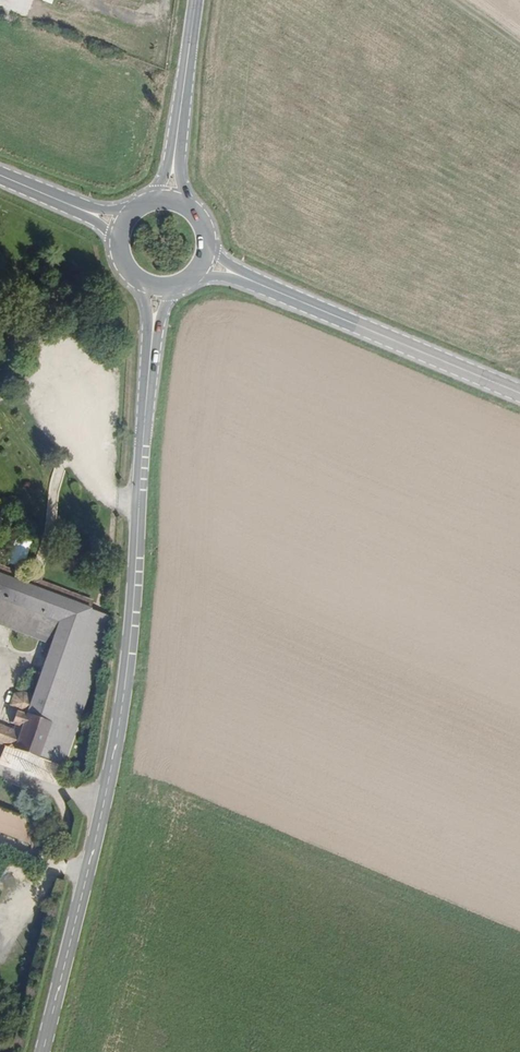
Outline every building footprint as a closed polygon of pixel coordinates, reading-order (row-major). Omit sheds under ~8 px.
[(19,538),(13,558),(25,561),(31,541),(19,538)] [(25,577),(0,567),(0,575),(92,610),(94,604),(40,583),(41,578),(37,577),(27,573),(25,577)] [(51,567),(47,578),(69,586),(73,574),(51,567)] [(92,610),(0,575),(0,612),(5,600),(9,602),(0,625),(43,641),(52,619),(61,623),(52,645),(34,694),(26,690),(15,694),(11,705),(18,711),(15,723),(17,724),(14,730),(0,725),(0,745),(23,753),(33,757),(62,767),(111,617),(92,610)] [(0,625),(9,602),(5,600),(0,612),(0,625)] [(43,641),(52,645),(61,623),(52,619),(43,641)] [(20,760),(30,765),(33,757),(23,753),(20,760)] [(29,843),(36,825),(0,809),(0,830),(29,843)]
